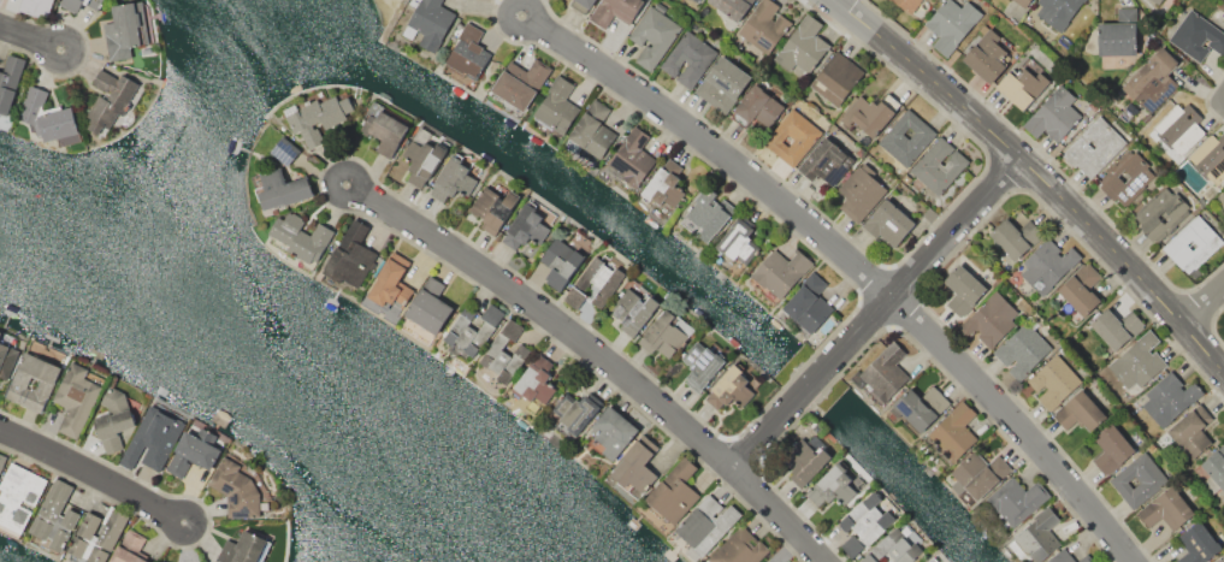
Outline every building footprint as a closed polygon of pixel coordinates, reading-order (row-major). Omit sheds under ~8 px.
[(19,10),(22,0),(53,0),(48,16),(36,12),(36,14),(19,10)] [(60,5),(63,0),(103,0),(97,11),(83,2),(77,14),(60,5)] [(142,0),(149,42),(130,46),(131,57),(110,60),(104,24),(114,22),(112,5),(142,0)] [(408,4),(410,0),(442,0),(439,5),(456,14),(434,53),(418,45),(424,32),(418,30),(412,41),(401,35),(416,7),(408,4)] [(591,8),(576,0),(596,0),(591,8)] [(590,18),(601,0),(642,0),(644,1),(629,24),(614,14),(605,28),(590,18)] [(739,23),(706,0),(758,0),(745,19),(743,17),(739,23)] [(738,32),(761,0),(771,0),(780,6),(770,19),(773,22),(779,13),(792,23),(788,28),(787,26),(767,54),(738,32)] [(912,13),(894,0),(922,0),(912,13)] [(924,25),(944,0),(952,0),(962,8),(968,0),(983,13),(948,58),(932,45),(939,36),(924,25)] [(1025,10),(1011,0),(1032,0),(1025,10)] [(1036,2),(1038,0),(1084,0),(1062,32),(1035,14),(1041,6),(1036,2)] [(650,71),(634,60),(646,45),(650,47),(652,42),(646,39),(640,47),(627,37),(650,5),(682,28),(650,71)] [(1098,22),(1118,23),(1118,7),(1137,7),(1136,55),(1098,54),(1098,22)] [(1190,8),(1223,33),(1223,55),(1223,57),(1206,45),(1210,40),(1206,37),(1201,45),(1208,49),(1199,63),(1167,40),(1190,8)] [(808,12),(824,25),(816,35),(832,46),(817,64),(816,63),(806,75),(796,65),(791,71),(773,58),(797,28),(796,28),(808,12)] [(467,20),(484,31),(477,42),(484,47),(483,49),(491,54),(475,81),(445,63),(454,49),(462,53),(469,42),(459,35),(467,20)] [(989,83),(962,59),(982,35),(976,30),(982,23),(988,29),(989,28),(1001,37),(997,42),(1007,52),(1006,54),(1011,59),(989,83)] [(717,52),(691,89),(676,78),(688,63),(684,60),(672,77),(658,67),(686,29),(717,52)] [(1120,88),(1161,46),(1178,63),(1167,73),(1179,85),(1151,116),(1133,99),(1120,88)] [(7,116),(0,113),(0,70),(5,72),(11,54),(26,59),(7,116)] [(721,54),(753,78),(725,116),(693,91),(721,54)] [(491,90),(505,69),(521,81),(536,58),(552,69),(524,112),(491,90)] [(1022,111),(995,87),(1010,71),(1015,76),(1031,58),(1043,70),(1041,73),(1049,81),(1022,111)] [(85,116),(99,94),(107,99),(112,91),(108,89),(106,93),(93,84),(101,69),(119,79),(122,73),(140,83),(122,114),(118,112),(108,129),(102,125),(97,134),(85,126),(90,118),(85,116)] [(851,90),(838,108),(809,87),(822,69),(851,90)] [(532,117),(548,93),(545,91),(557,73),(575,85),(566,100),(579,108),(562,134),(552,128),(551,130),(532,117)] [(731,117),(735,111),(734,110),(755,83),(786,106),(764,134),(749,122),(745,128),(731,117)] [(1022,126),(1060,83),(1076,97),(1070,105),(1081,114),(1057,142),(1043,130),(1035,138),(1022,126)] [(42,107),(46,113),(71,106),(81,140),(64,144),(63,138),(45,144),(42,135),(37,136),(35,124),(18,118),(30,84),(48,91),(42,107)] [(325,130),(320,122),(314,125),(315,128),(318,126),(325,142),(309,149),(301,131),(294,135),(282,108),(323,89),(327,99),(345,90),(355,110),(345,114),(347,119),(325,130)] [(897,112),(874,138),(853,122),(848,128),(838,119),(861,94),(869,102),(871,100),(877,105),(882,100),(897,112)] [(593,97),(611,108),(602,123),(616,132),(605,148),(592,140),(586,147),(584,146),(583,147),(599,158),(593,167),(562,147),(593,97)] [(391,158),(377,150),(382,140),(369,134),(367,136),(360,132),(365,124),(361,123),(373,101),(408,120),(407,123),(409,124),(404,134),(408,135),(402,146),(398,144),(391,158)] [(1152,125),(1177,102),(1182,107),(1188,102),(1202,118),(1198,124),(1205,132),(1179,155),(1172,147),(1170,149),(1155,134),(1158,131),(1152,125)] [(792,107),(822,131),(792,168),(763,144),(792,107)] [(907,107),(936,132),(906,168),(877,143),(907,107)] [(1125,141),(1090,178),(1077,166),(1075,168),(1062,155),(1064,153),(1063,152),(1099,116),(1125,141)] [(656,158),(637,188),(622,178),(623,176),(608,165),(633,124),(650,136),(641,149),(656,158)] [(444,138),(443,140),(450,143),(427,181),(426,181),(421,188),(407,179),(412,172),(408,170),(413,162),(402,155),(419,126),(437,137),(438,135),(444,138)] [(1222,132),(1223,135),(1223,181),(1218,187),(1188,156),(1211,134),(1216,138),(1222,132)] [(284,135),(301,150),(286,165),(270,149),(284,135)] [(824,135),(856,159),(833,187),(818,174),(814,182),(797,168),(824,135)] [(939,135),(954,148),(948,154),(947,153),(940,161),(944,165),(947,160),(946,160),(950,155),(954,149),(969,161),(939,195),(909,170),(939,135)] [(859,147),(864,152),(859,156),(855,153),(859,147)] [(1129,150),(1133,153),(1135,150),(1151,166),(1147,168),(1154,176),(1125,206),(1117,199),(1114,201),(1100,187),(1104,184),(1100,181),(1107,173),(1105,172),(1114,162),(1116,164),(1129,150)] [(453,154),(455,156),(456,153),(460,155),(469,154),(469,158),(475,158),(475,161),(471,161),(481,168),(477,176),(479,177),(468,196),(457,189),(453,196),(448,194),(443,202),(430,194),(434,185),(433,184),(453,154)] [(888,184),(885,188),(887,190),(857,224),(838,207),(846,197),(835,189),(858,164),(859,166),(868,158),(880,168),(876,173),(888,184)] [(286,206),(285,203),(264,211),(259,194),(265,191),(259,173),(282,166),(288,183),(308,176),(315,195),(286,206)] [(661,166),(679,179),(674,185),(685,193),(675,207),(664,200),(660,206),(650,200),(648,205),(639,199),(643,194),(640,193),(661,166)] [(911,179),(906,184),(900,178),(905,173),(911,179)] [(737,209),(708,244),(694,233),(700,226),(699,225),(698,226),(694,224),(688,231),(679,221),(696,201),(693,199),(706,184),(719,195),(714,200),(719,203),(723,199),(737,209)] [(485,185),(499,195),(498,196),(503,200),(510,189),(520,195),(495,236),(479,226),(484,219),(469,209),(485,185)] [(1165,187),(1171,194),(1175,191),(1178,195),(1176,197),(1179,200),(1181,197),(1190,207),(1188,209),(1189,211),(1158,241),(1155,238),(1152,241),(1137,226),(1142,223),(1134,214),(1153,195),(1154,197),(1165,187)] [(1213,202),(1223,191),(1223,213),(1213,202)] [(915,223),(893,248),(875,232),(871,235),(862,226),(886,197),(915,223)] [(527,199),(531,200),(531,199),(556,215),(550,224),(552,225),(539,244),(530,237),(525,244),(521,242),(516,250),(502,241),(508,231),(507,230),(527,199)] [(929,206),(938,213),(930,223),(922,215),(929,206)] [(268,233),(278,217),(284,220),(288,213),(291,214),(292,212),(302,218),(301,220),(303,221),(300,229),(311,235),(318,221),(333,231),(313,267),(294,256),(296,253),(292,252),(291,254),(271,242),(272,239),(267,237),(270,235),(268,233)] [(1223,242),(1189,274),(1183,268),(1182,270),(1161,248),(1198,214),(1223,242)] [(715,247),(731,227),(729,226),(738,215),(758,231),(751,239),(761,247),(746,266),(738,259),(735,262),(725,254),(722,253),(720,255),(714,252),(716,248),(715,247)] [(380,255),(371,271),(368,270),(357,288),(342,279),(339,283),(321,272),(354,217),(369,226),(360,244),(380,255)] [(989,233),(1007,217),(1019,230),(1030,220),(1043,233),(1015,261),(989,233)] [(539,260),(555,237),(574,252),(575,249),(585,258),(560,292),(544,280),(551,270),(539,260)] [(1082,256),(1069,268),(1069,267),(1048,289),(1049,289),(1042,296),(1021,274),(1028,267),(1023,262),(1048,237),(1062,250),(1058,253),(1060,255),(1070,245),(1082,256)] [(774,249),(785,259),(796,247),(812,262),(780,300),(764,288),(750,276),(774,249)] [(392,252),(410,262),(400,280),(414,290),(403,308),(400,306),(401,303),(396,300),(394,304),(388,301),(384,306),(367,296),(379,277),(378,276),(392,252)] [(626,273),(601,309),(591,302),(599,289),(590,282),(581,283),(581,276),(595,255),(605,262),(604,264),(614,271),(616,267),(626,273)] [(1057,290),(1087,261),(1101,276),(1087,290),(1089,292),(1092,290),(1101,300),(1083,318),(1057,290)] [(959,262),(987,288),(960,318),(946,304),(956,294),(942,280),(959,262)] [(811,270),(828,284),(818,295),(833,309),(811,333),(780,306),(811,270)] [(1010,274),(1013,270),(1023,279),(1019,283),(1010,274)] [(403,315),(428,276),(445,285),(437,298),(454,308),(436,336),(434,335),(428,344),(415,337),(414,338),(409,335),(410,333),(400,327),(406,317),(403,315)] [(573,285),(587,295),(576,310),(562,300),(573,285)] [(660,303),(634,337),(620,326),(623,323),(620,320),(621,319),(610,312),(617,303),(615,302),(627,286),(640,296),(639,298),(644,302),(650,295),(660,303)] [(995,290),(1022,318),(988,349),(976,337),(981,332),(977,329),(974,332),(963,320),(995,290)] [(473,357),(467,354),(465,359),(457,353),(455,356),(445,349),(449,345),(440,339),(467,304),(481,317),(491,303),(505,314),(473,357)] [(667,307),(693,329),(685,339),(687,342),(684,347),(680,344),(669,359),(656,348),(651,353),(638,343),(667,307)] [(1089,324),(1108,307),(1120,320),(1133,309),(1146,325),(1129,339),(1114,351),(1089,324)] [(509,318),(520,325),(502,349),(510,355),(520,343),(531,350),(505,385),(495,378),(498,373),(489,366),(487,368),(478,361),(509,318)] [(1025,323),(1052,348),(1018,381),(1009,371),(1017,362),(1013,359),(1006,366),(993,351),(1001,343),(1003,344),(1025,323)] [(1107,366),(1149,330),(1159,341),(1148,350),(1152,354),(1155,350),(1167,365),(1161,369),(1160,368),(1140,388),(1135,383),(1128,390),(1107,366)] [(731,356),(699,395),(684,381),(687,378),(686,377),(692,369),(680,360),(684,356),(681,355),(684,351),(686,353),(697,339),(705,347),(710,341),(731,356)] [(892,339),(906,353),(895,365),(910,377),(882,407),(875,400),(871,404),(868,400),(871,396),(855,379),(892,339)] [(8,345),(0,368),(0,342),(8,345)] [(61,367),(41,413),(6,397),(26,351),(61,367)] [(532,362),(533,363),(540,354),(554,363),(548,372),(551,374),(545,381),(555,389),(544,404),(534,397),(532,401),(530,400),(519,415),(509,408),(516,397),(509,392),(532,362)] [(1057,354),(1081,380),(1048,410),(1037,397),(1047,389),(1043,384),(1036,391),(1027,380),(1057,354)] [(52,401),(72,360),(89,368),(84,378),(85,379),(90,372),(105,379),(100,386),(104,388),(77,439),(57,430),(67,408),(52,401)] [(734,362),(737,365),(739,362),(761,381),(752,391),(756,395),(744,408),(733,398),(727,406),(723,402),(717,410),(704,398),(712,390),(711,389),(734,362)] [(1204,392),(1161,428),(1141,404),(1148,397),(1145,392),(1171,369),(1184,384),(1181,386),(1183,390),(1193,380),(1204,392)] [(106,454),(94,418),(110,413),(108,409),(101,403),(110,385),(125,392),(130,408),(131,408),(137,425),(118,432),(123,448),(106,454)] [(920,433),(893,403),(897,400),(899,396),(903,392),(907,389),(910,388),(920,398),(934,385),(951,403),(932,420),(933,421),(928,425),(928,424),(922,430),(922,431),(920,433)] [(1081,388),(1106,416),(1089,431),(1082,422),(1080,425),(1077,421),(1066,430),(1052,413),(1053,410),(1056,413),(1065,403),(1064,402),(1081,388)] [(576,437),(558,420),(561,418),(551,409),(561,397),(558,396),(562,391),(564,394),(564,392),(575,401),(576,398),(579,401),(586,392),(602,407),(576,437)] [(950,467),(932,448),(935,444),(927,434),(963,400),(977,414),(965,426),(978,439),(950,467)] [(185,424),(159,472),(141,461),(149,448),(146,445),(132,469),(119,462),(150,404),(153,404),(154,402),(187,419),(184,422),(185,424)] [(609,404),(639,430),(613,462),(601,452),(604,448),(592,437),(595,434),(590,430),(592,427),(591,426),(609,404)] [(1193,408),(1206,424),(1200,428),(1212,442),(1192,459),(1167,431),(1193,408)] [(1111,420),(1136,449),(1105,475),(1093,461),(1104,451),(1092,437),(1111,420)] [(166,469),(176,451),(173,450),(190,424),(201,430),(203,427),(218,436),(217,437),(225,443),(208,471),(191,461),(182,479),(166,469)] [(660,477),(644,495),(633,486),(627,492),(615,483),(616,480),(610,475),(623,460),(621,457),(641,433),(660,448),(645,465),(660,477)] [(832,456),(800,489),(785,474),(794,465),(784,455),(802,437),(806,442),(814,434),(827,448),(824,450),(832,456)] [(1157,448),(1151,454),(1146,446),(1152,442),(1157,448)] [(1200,465),(1223,444),(1223,493),(1220,487),(1212,495),(1201,481),(1210,475),(1200,465)] [(976,501),(965,489),(958,496),(950,486),(957,480),(950,472),(976,449),(988,463),(999,452),(1012,468),(976,501)] [(1108,480),(1145,451),(1169,480),(1133,509),(1108,480)] [(699,496),(674,526),(644,499),(682,455),(697,468),(685,483),(699,496)] [(207,485),(223,456),(241,466),(237,471),(252,478),(260,493),(260,516),(227,517),(227,496),(207,485)] [(20,533),(0,523),(0,495),(2,490),(0,489),(0,483),(11,461),(48,480),(35,505),(23,499),(20,505),(32,511),(20,533)] [(838,461),(846,469),(845,472),(852,479),(847,484),(857,492),(844,504),(835,496),(828,502),(826,499),(818,507),(805,493),(838,461)] [(1051,496),(1012,528),(987,497),(1012,475),(1025,490),(1037,480),(1051,496)] [(57,477),(75,486),(60,515),(64,516),(67,508),(81,514),(72,530),(71,530),(65,542),(67,543),(65,548),(63,546),(60,552),(48,546),(53,539),(47,537),(45,540),(28,532),(36,515),(49,522),(51,519),(39,513),(57,477)] [(1195,513),(1173,531),(1161,517),(1149,527),(1137,514),(1171,485),(1195,513)] [(861,501),(862,502),(874,490),(882,498),(885,496),(900,513),(865,546),(864,546),(852,558),(840,546),(853,533),(857,538),(859,536),(851,527),(845,532),(836,523),(861,501)] [(708,493),(722,507),(716,513),(712,515),(715,517),(719,513),(720,514),(731,503),(741,514),(732,525),(732,526),(731,528),(728,532),(725,536),(720,539),(715,542),(714,545),(711,549),(709,550),(706,550),(702,556),(674,530),(708,493)] [(1048,554),(1038,561),(1033,561),(1011,533),(1047,504),(1060,520),(1037,539),(1048,554)] [(111,551),(105,561),(83,561),(79,561),(81,558),(77,556),(75,560),(69,556),(70,554),(66,551),(70,544),(72,545),(77,536),(75,534),(88,510),(102,517),(94,536),(99,537),(113,508),(130,516),(112,551),(111,551)] [(1218,531),(1223,538),(1223,547),(1203,561),(1175,561),(1189,552),(1177,537),(1200,520),(1212,536),(1218,531)] [(770,551),(759,561),(704,561),(708,558),(706,558),(741,525),(756,540),(758,538),(770,551)] [(922,550),(910,561),(888,561),(882,556),(879,561),(880,561),(857,561),(888,533),(889,534),(897,527),(898,530),(903,525),(907,525),(924,542),(918,546),(922,550)] [(147,560),(151,561),(109,561),(119,545),(130,528),(147,538),(140,551),(148,556),(147,560)] [(271,543),(261,561),(215,561),(226,538),(237,543),(244,530),(271,543)] [(1064,548),(1075,561),(1046,561),(1064,548)] [(1088,554),(1074,561),(1093,561),(1088,554)]
